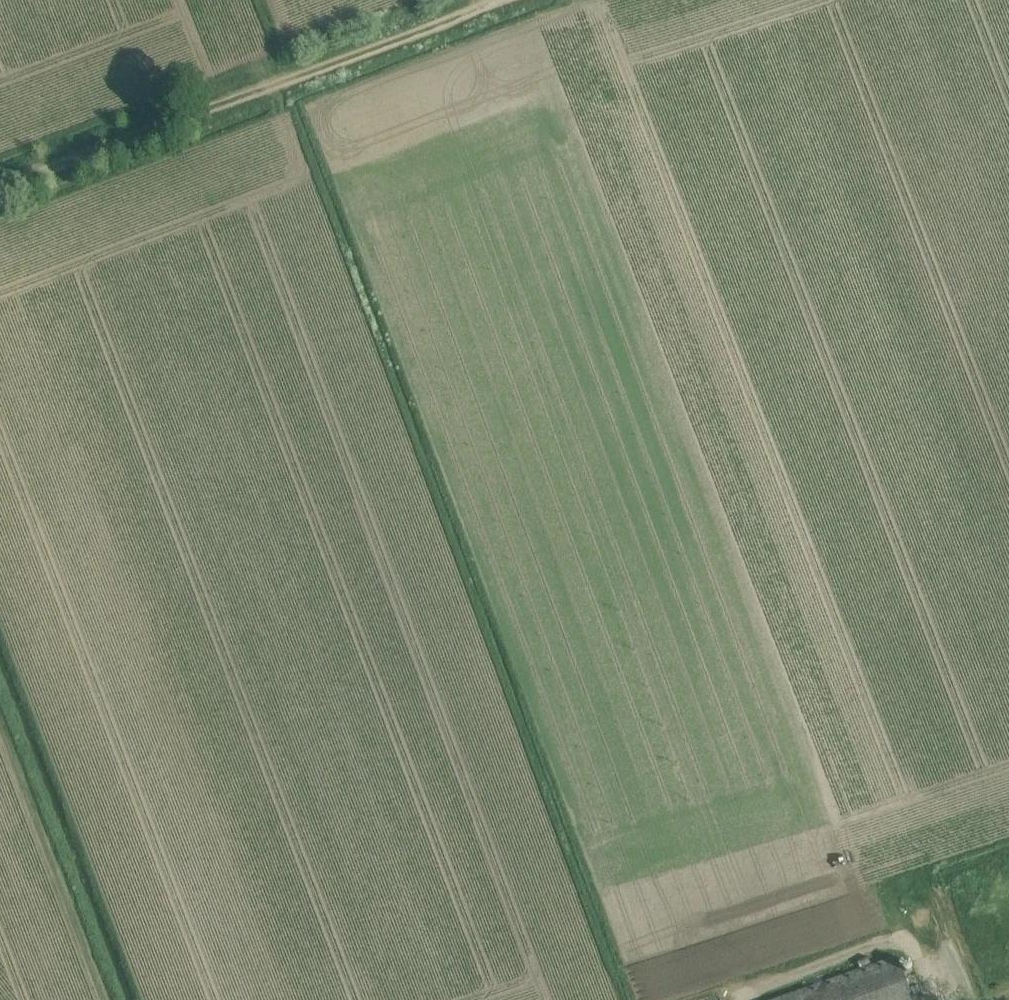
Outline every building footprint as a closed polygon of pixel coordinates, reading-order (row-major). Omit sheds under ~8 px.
[(896,957),(774,999),(912,999),(896,957)]
